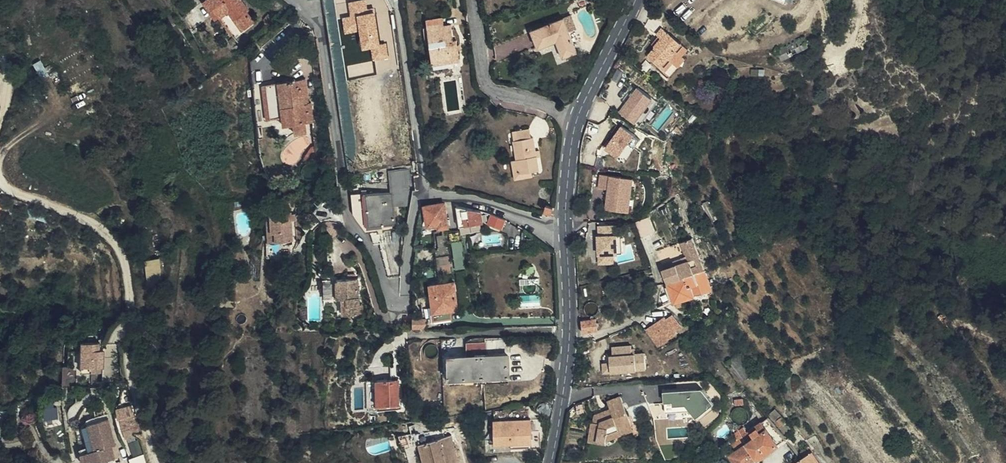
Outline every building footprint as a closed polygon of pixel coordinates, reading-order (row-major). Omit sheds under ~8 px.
[(250,12),(242,0),(209,0),(203,4),(216,23),(220,20),(234,39),(255,24),(248,14),(250,12)] [(375,7),(368,8),(367,0),(352,0),(350,0),(352,14),(344,15),(347,31),(362,29),(364,47),(373,46),(374,59),(390,57),(388,43),(381,44),(375,7)] [(196,7),(194,8),(184,14),(193,28),(205,21),(196,7)] [(460,61),(457,41),(453,41),(451,25),(445,26),(443,13),(426,15),(427,25),(430,24),(432,36),(429,37),(432,61),(449,59),(450,62),(460,61)] [(577,53),(564,18),(531,31),(538,49),(556,42),(563,59),(577,53)] [(683,53),(688,46),(668,31),(663,26),(656,34),(659,35),(652,44),(656,47),(648,56),(659,66),(658,68),(669,77),(686,56),(683,53)] [(804,36),(778,49),(783,59),(809,46),(804,36)] [(309,103),(306,78),(264,83),(269,118),(284,117),(285,124),(295,123),(296,133),(309,131),(308,122),(315,121),(313,102),(309,103)] [(619,110),(635,122),(654,98),(639,86),(619,110)] [(622,123),(605,149),(624,162),(641,136),(622,123)] [(513,144),(516,160),(518,175),(530,173),(538,171),(536,157),(535,152),(532,138),(530,139),(528,130),(513,132),(514,143),(513,144)] [(317,160),(316,146),(313,146),(305,156),(306,161),(317,160)] [(518,175),(516,160),(511,161),(514,180),(531,177),(530,173),(518,175)] [(264,182),(271,178),(267,168),(260,172),(264,182)] [(607,188),(606,209),(633,211),(635,176),(600,174),(599,188),(607,188)] [(411,188),(393,190),(394,203),(409,202),(411,188)] [(447,228),(444,203),(425,207),(428,231),(447,228)] [(484,221),(482,210),(457,205),(460,226),(484,221)] [(714,205),(708,207),(715,225),(721,223),(714,205)] [(271,234),(271,214),(266,214),(266,243),(276,243),(276,234),(271,234)] [(289,214),(271,214),(271,234),(276,234),(276,243),(289,243),(289,222),(289,216),(289,214)] [(506,219),(492,214),(489,222),(503,228),(506,219)] [(627,217),(613,222),(618,237),(612,239),(615,250),(636,243),(627,217)] [(647,219),(639,225),(648,239),(657,233),(647,219)] [(483,228),(482,222),(461,226),(462,232),(483,228)] [(381,242),(380,230),(372,231),(375,243),(381,242)] [(439,238),(440,247),(443,271),(450,270),(446,231),(443,231),(444,237),(439,238)] [(450,243),(453,242),(458,241),(457,233),(449,234),(450,243)] [(662,271),(667,287),(704,272),(693,239),(682,243),(686,257),(681,259),(682,265),(662,271)] [(456,269),(465,267),(462,241),(458,241),(453,242),(456,269)] [(162,257),(147,258),(150,286),(165,283),(162,257)] [(704,272),(667,287),(674,304),(672,305),(672,308),(678,307),(677,304),(711,293),(704,272)] [(358,318),(358,317),(358,309),(360,309),(360,305),(360,300),(358,300),(358,281),(325,284),(326,302),(345,301),(346,318),(358,318)] [(457,309),(454,282),(429,285),(433,312),(457,309)] [(414,329),(427,329),(426,319),(416,320),(414,320),(414,329)] [(675,333),(665,320),(656,326),(666,340),(675,333)] [(596,332),(596,321),(582,322),(582,333),(596,332)] [(86,349),(86,371),(96,371),(97,365),(108,365),(108,348),(104,348),(104,341),(87,340),(86,349)] [(508,377),(508,342),(449,342),(449,378),(508,377)] [(612,345),(614,372),(647,369),(646,351),(633,352),(632,343),(612,345)] [(64,383),(77,382),(75,365),(63,366),(64,383)] [(368,382),(368,407),(391,407),(391,382),(368,382)] [(589,420),(588,439),(605,441),(605,440),(613,437),(611,432),(629,425),(620,396),(606,401),(608,408),(592,413),(592,420),(589,420)] [(131,417),(138,415),(135,403),(128,405),(131,417)] [(529,419),(528,403),(495,411),(495,420),(493,420),(494,444),(511,443),(512,448),(541,445),(539,418),(529,419)] [(60,420),(59,405),(46,406),(47,421),(60,420)] [(769,417),(741,436),(742,437),(759,462),(789,440),(772,415),(769,417)] [(790,424),(783,415),(777,419),(784,428),(790,424)] [(83,424),(88,445),(81,447),(85,462),(107,462),(106,460),(120,456),(110,417),(83,424)] [(708,427),(702,420),(693,427),(699,434),(708,427)] [(630,431),(629,425),(611,432),(613,437),(630,431)] [(411,436),(415,448),(419,447),(424,462),(459,462),(451,436),(435,440),(433,432),(411,436)] [(408,450),(415,448),(411,436),(399,438),(403,451),(408,450)] [(759,462),(742,437),(739,440),(744,447),(730,457),(734,462),(757,462),(759,462)] [(132,439),(133,452),(143,451),(142,438),(132,439)] [(808,448),(803,451),(807,456),(803,459),(797,462),(819,462),(811,452),(808,448)] [(146,452),(131,456),(133,462),(149,462),(146,452)]
